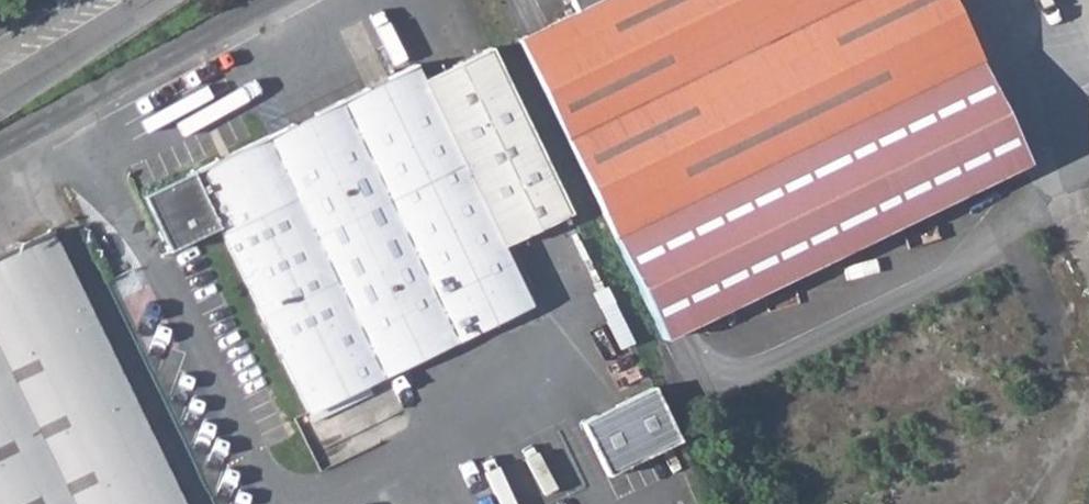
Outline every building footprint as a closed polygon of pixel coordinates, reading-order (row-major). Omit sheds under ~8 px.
[(517,39),(661,338),(1026,161),(949,0),(570,0),(575,11),(517,39)] [(415,63),(190,173),(141,197),(167,251),(216,227),(307,414),(332,401),(366,385),(504,318),(510,331),(536,318),(524,291),(502,246),(509,243),(570,213),(490,47),(422,79),(415,63)] [(0,254),(0,503),(182,503),(50,230),(0,254)] [(502,246),(524,291),(531,288),(509,243),(502,246)] [(625,346),(633,343),(605,287),(598,290),(625,346)] [(332,401),(337,411),(372,394),(366,385),(332,401)] [(608,476),(680,441),(654,386),(581,421),(608,476)]
